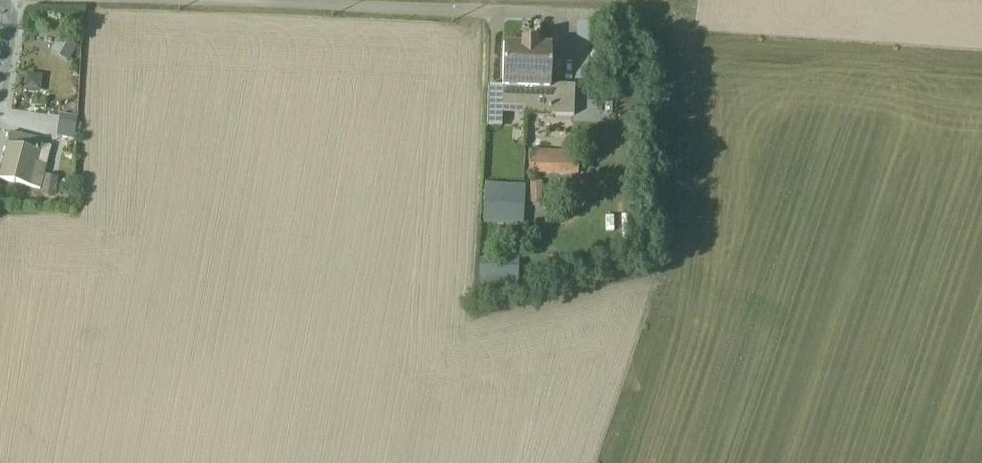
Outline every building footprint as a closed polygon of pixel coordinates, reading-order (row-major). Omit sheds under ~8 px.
[(66,55),(71,45),(59,39),(53,48),(66,55)] [(486,88),(485,127),(500,128),(500,116),(524,116),(524,110),(527,43),(520,43),(519,47),(502,47),(501,89),(486,88)] [(524,116),(571,118),(573,88),(548,87),(549,49),(536,48),(536,43),(527,43),(524,116)] [(41,78),(24,76),(21,93),(38,96),(41,78)] [(75,120),(58,118),(55,139),(74,142),(75,120)] [(10,134),(0,169),(0,182),(40,193),(50,148),(40,146),(41,142),(10,134)] [(529,152),(528,176),(576,177),(576,176),(583,176),(583,161),(577,161),(577,154),(529,152)] [(56,180),(44,178),(40,198),(53,200),(56,180)] [(529,184),(528,205),(540,205),(540,184),(529,184)] [(521,229),(522,188),(484,187),(482,227),(521,229)] [(519,288),(518,268),(483,269),(484,290),(519,288)]
